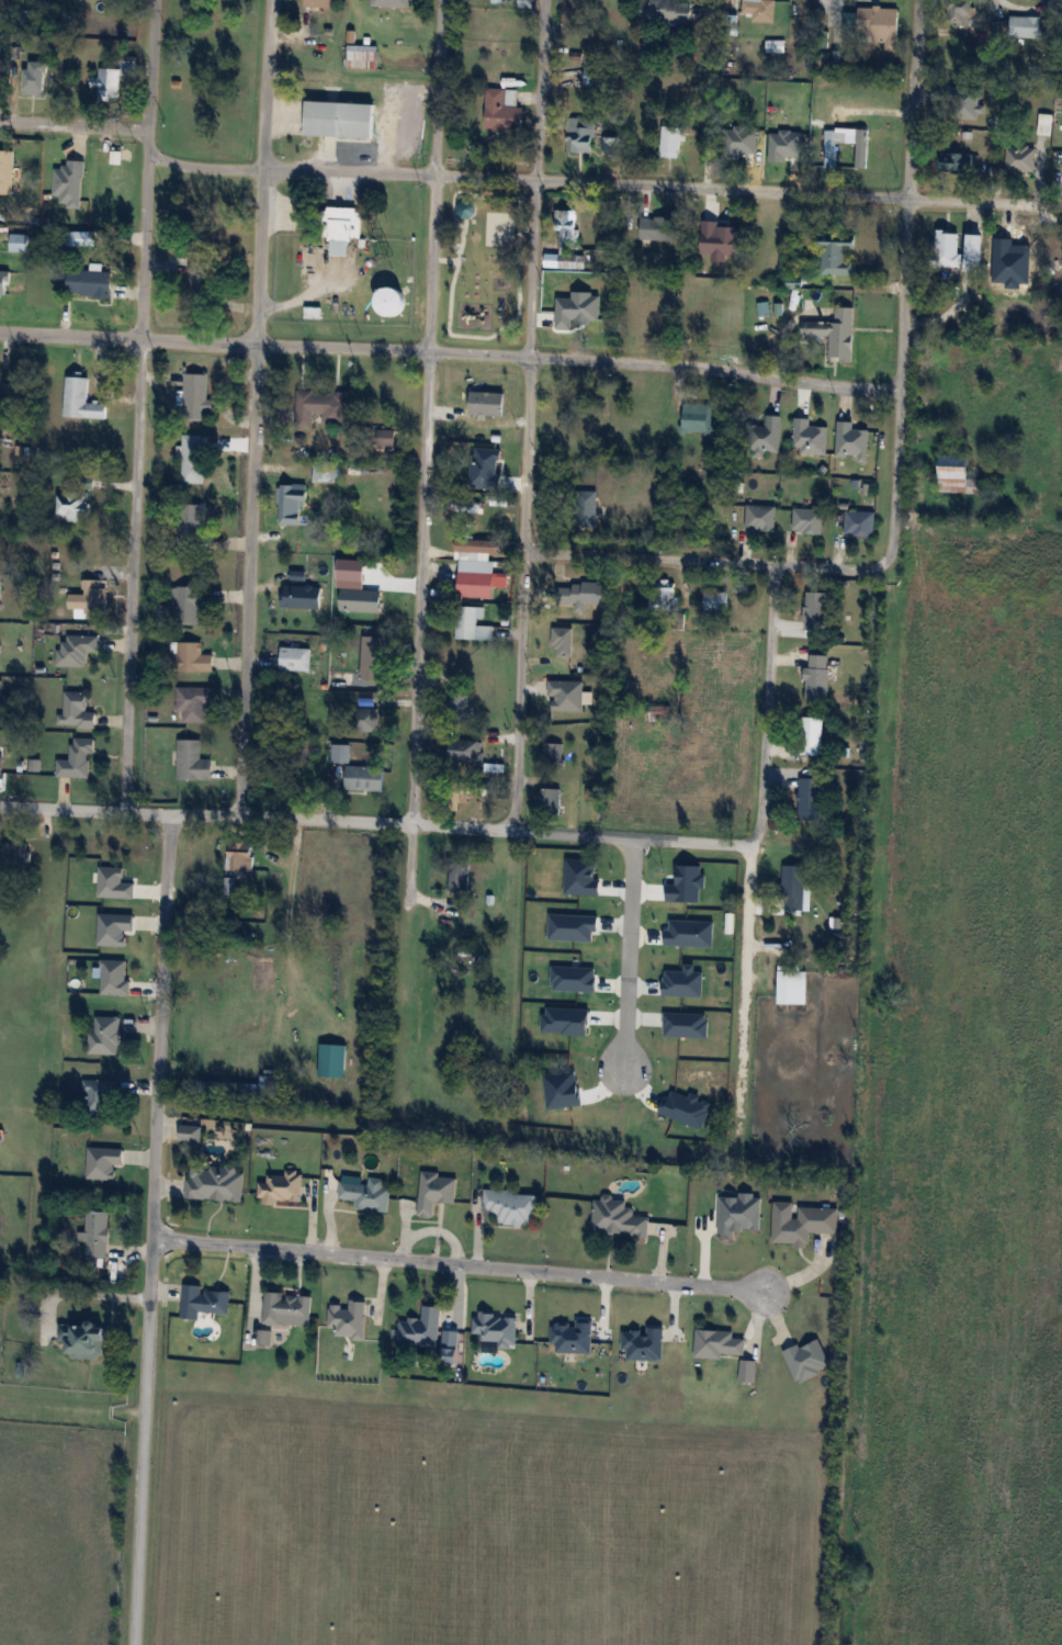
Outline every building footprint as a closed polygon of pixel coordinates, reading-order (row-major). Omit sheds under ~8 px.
[(518,7),(533,8),(533,0),(519,0),(518,7)] [(692,23),(692,0),(642,0),(642,23),(692,23)] [(776,23),(776,0),(743,0),(743,15),(753,15),(753,23),(776,23)] [(973,0),(949,0),(949,25),(973,25),(973,0)] [(860,8),(859,36),(885,36),(885,52),(899,52),(899,8),(860,8)] [(1045,17),(1010,17),(1010,38),(1045,38),(1045,17)] [(785,53),(785,41),(764,41),(764,53),(785,53)] [(346,69),(378,69),(378,46),(346,46),(346,69)] [(124,61),(124,76),(134,77),(134,62),(124,61)] [(44,95),(44,62),(22,62),(22,95),(44,95)] [(120,102),(120,69),(98,69),(98,102),(120,102)] [(982,87),(949,87),(949,117),(982,117),(982,87)] [(518,108),(519,90),(486,89),(485,131),(522,132),(523,108),(518,108)] [(374,138),(375,104),(306,102),(306,137),(374,138)] [(1037,132),(1051,132),(1051,116),(1038,115),(1037,132)] [(594,118),(568,118),(568,153),(594,153),(594,118)] [(792,120),(775,118),(772,166),(789,168),(792,120)] [(683,127),(661,127),(661,157),(682,158),(683,127)] [(845,167),(845,127),(834,127),(834,158),(823,158),(823,167),(845,167)] [(719,131),(703,131),(703,147),(719,147),(719,131)] [(1035,147),(1006,147),(1006,172),(1035,171),(1035,147)] [(13,150),(0,150),(0,194),(13,194),(13,150)] [(941,172),(973,172),(973,153),(941,153),(941,172)] [(329,241),(363,241),(363,208),(329,208),(329,241)] [(574,210),(556,210),(556,261),(574,261),(574,210)] [(677,214),(640,214),(640,240),(677,240),(677,214)] [(736,215),(717,216),(717,237),(704,237),(704,254),(724,253),(724,261),(737,261),(736,215)] [(961,266),(961,231),(936,231),(936,266),(961,266)] [(823,233),(823,275),(857,275),(857,260),(848,260),(848,249),(857,249),(857,233),(823,233)] [(28,252),(28,234),(10,234),(10,252),(28,252)] [(967,265),(983,265),(983,235),(967,235),(967,265)] [(1049,240),(1049,259),(1061,259),(1061,240),(1049,240)] [(212,298),(212,262),(190,262),(190,298),(212,298)] [(112,272),(67,270),(66,295),(111,297),(112,272)] [(0,271),(0,298),(9,298),(9,271),(0,271)] [(403,314),(403,289),(382,289),(382,314),(403,314)] [(606,301),(579,301),(579,333),(606,333),(606,301)] [(855,308),(836,307),(836,322),(802,321),(802,340),(829,340),(829,360),(853,360),(855,308)] [(207,398),(208,372),(184,371),(182,418),(211,419),(212,399),(207,398)] [(108,402),(88,401),(88,375),(65,375),(64,416),(107,417),(108,402)] [(349,424),(349,391),(295,390),(295,427),(313,427),(313,414),(321,414),(320,424),(349,424)] [(505,391),(471,391),(471,413),(505,413),(505,391)] [(679,404),(679,431),(713,431),(713,404),(679,404)] [(781,415),(766,415),(766,426),(750,426),(749,452),(781,452),(781,415)] [(794,453),(827,453),(827,425),(810,425),(810,417),(795,417),(794,453)] [(853,429),(853,420),(837,420),(837,454),(869,454),(869,429),(853,429)] [(395,428),(379,428),(379,444),(395,444),(395,428)] [(182,482),(204,482),(204,433),(182,433),(182,482)] [(500,436),(467,436),(467,456),(500,456),(500,436)] [(938,492),(982,492),(982,479),(969,479),(969,454),(938,454),(938,492)] [(313,481),(339,482),(340,461),(314,460),(313,481)] [(307,483),(280,483),(280,524),(301,524),(301,500),(307,500),(307,483)] [(56,490),(56,520),(90,520),(90,490),(56,490)] [(596,526),(596,490),(572,490),(572,526),(596,526)] [(484,501),(453,500),(452,512),(484,513),(484,501)] [(202,504),(178,504),(178,548),(202,548),(202,504)] [(777,505),(747,504),(745,529),(775,530),(777,505)] [(823,507),(794,506),(793,532),(822,533),(823,507)] [(845,535),(875,535),(875,510),(845,510),(845,535)] [(494,559),(494,539),(455,539),(455,559),(494,559)] [(458,596),(493,596),(493,586),(508,586),(508,573),(487,572),(488,565),(468,565),(468,571),(458,571),(458,596)] [(85,612),(106,612),(106,579),(82,579),(82,593),(69,593),(69,609),(75,609),(75,617),(85,617),(85,612)] [(674,579),(651,579),(651,610),(674,610),(674,579)] [(608,583),(559,583),(559,607),(608,607),(608,583)] [(321,585),(284,585),(284,608),(321,608),(321,585)] [(202,624),(202,586),(173,586),(173,624),(202,624)] [(341,611),(382,611),(382,589),(341,589),(341,611)] [(728,610),(728,591),(704,591),(704,610),(728,610)] [(828,591),(805,591),(805,626),(828,626),(828,591)] [(167,616),(165,604),(155,606),(157,618),(167,616)] [(482,607),(458,606),(456,639),(493,641),(494,627),(480,626),(482,607)] [(572,656),(572,627),(552,627),(552,656),(572,656)] [(98,652),(99,635),(61,634),(60,666),(86,666),(86,652),(98,652)] [(387,636),(362,636),(362,679),(387,679),(387,636)] [(202,654),(202,641),(177,641),(177,671),(213,671),(213,654),(202,654)] [(311,670),(311,647),(280,647),(280,670),(311,670)] [(828,699),(828,654),(806,654),(806,699),(828,699)] [(550,710),(584,710),(584,681),(550,681),(550,710)] [(213,705),(213,686),(176,686),(176,722),(205,722),(205,705),(213,705)] [(469,721),(469,687),(450,687),(450,721),(469,721)] [(96,726),(96,711),(86,711),(86,691),(64,691),(64,715),(60,715),(60,726),(96,726)] [(379,730),(379,708),(357,708),(357,730),(379,730)] [(822,716),(802,716),(802,755),(822,755),(822,716)] [(56,776),(92,777),(92,738),(71,738),(71,760),(56,760),(56,776)] [(213,779),(213,758),(201,758),(201,739),(178,739),(178,779),(213,779)] [(450,762),(483,762),(483,740),(450,740),(450,762)] [(544,763),(562,763),(562,743),(544,743),(544,763)] [(333,762),(349,762),(349,744),(333,744),(333,762)] [(384,766),(346,766),(346,790),(384,790),(384,766)] [(821,820),(821,777),(799,777),(799,820),(821,820)] [(469,802),(469,787),(456,787),(456,802),(469,802)] [(561,810),(561,788),(538,788),(538,810),(561,810)] [(230,870),(253,870),(253,841),(230,841),(230,870)] [(4,864),(29,864),(29,842),(4,842),(4,864)] [(470,894),(470,861),(449,861),(449,894),(470,894)] [(810,910),(810,885),(806,884),(806,866),(783,865),(783,909),(810,910)] [(234,893),(234,877),(225,877),(225,893),(234,893)] [(778,1004),(807,1004),(807,970),(778,970),(778,1004)] [(490,991),(485,979),(476,983),(481,994),(490,991)] [(120,1016),(95,1016),(95,1031),(89,1031),(89,1054),(120,1054),(120,1016)] [(346,1076),(346,1043),(319,1043),(319,1076),(346,1076)] [(281,1075),(261,1074),(260,1083),(236,1082),(235,1097),(280,1099),(281,1075)] [(117,1113),(117,1079),(84,1079),(84,1113),(117,1113)] [(180,1140),(201,1140),(201,1125),(180,1125),(180,1140)] [(242,1201),(245,1168),(190,1163),(187,1197),(242,1201)] [(267,1173),(267,1181),(258,1181),(258,1201),(302,1201),(302,1170),(285,1170),(284,1173),(267,1173)] [(434,1217),(435,1201),(456,1202),(456,1174),(420,1173),(419,1216),(434,1217)] [(388,1211),(391,1187),(383,1186),(384,1178),(369,1176),(368,1183),(342,1180),(339,1199),(354,1200),(353,1207),(388,1211)] [(537,1192),(484,1191),(484,1222),(537,1223),(537,1192)] [(595,1197),(592,1231),(648,1237),(650,1217),(633,1215),(635,1202),(595,1197)] [(795,1206),(795,1202),(774,1201),(773,1243),(809,1244),(809,1232),(837,1232),(838,1208),(795,1206)] [(108,1257),(108,1210),(85,1210),(85,1256),(108,1257)] [(229,1313),(230,1291),(201,1290),(201,1285),(183,1285),(182,1319),(198,1319),(199,1312),(229,1313)] [(309,1326),(312,1296),(266,1292),(263,1323),(309,1326)] [(364,1337),(368,1301),(349,1299),(348,1307),(330,1305),(327,1333),(364,1337)] [(441,1306),(423,1305),(422,1320),(400,1319),(398,1344),(438,1347),(441,1306)] [(517,1315),(475,1314),(475,1334),(481,1334),(481,1342),(498,1342),(498,1347),(516,1348),(517,1315)] [(71,1357),(104,1358),(105,1324),(61,1323),(61,1340),(71,1340),(71,1357)] [(723,1359),(723,1353),(745,1354),(746,1337),(734,1337),(734,1330),(696,1328),(695,1357),(723,1359)] [(741,1382),(754,1382),(754,1360),(741,1360),(741,1382)]
